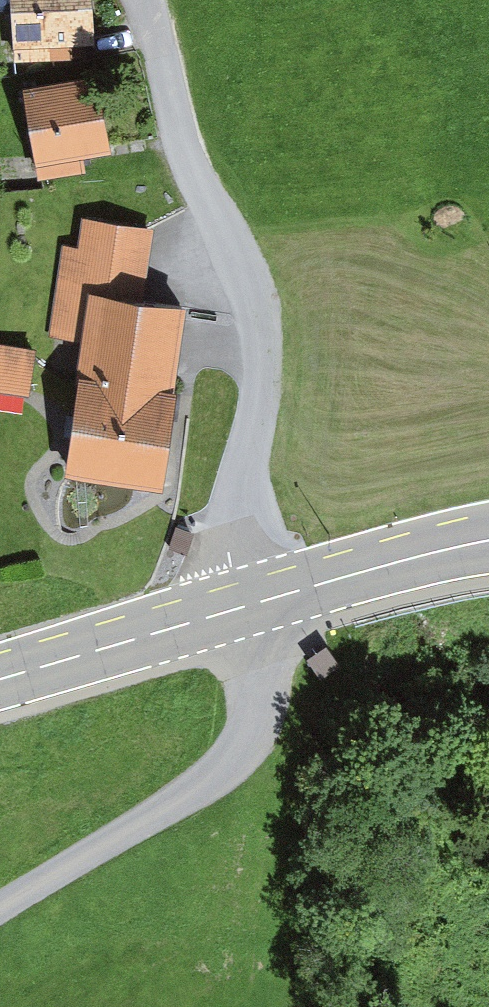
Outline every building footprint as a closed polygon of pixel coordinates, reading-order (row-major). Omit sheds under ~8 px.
[(14,61),(74,58),(74,47),(94,46),(91,0),(11,0),(14,61)] [(95,77),(22,89),(38,179),(85,171),(83,156),(108,152),(95,77)] [(49,335),(83,340),(89,296),(142,303),(153,230),(83,220),(79,247),(62,245),(49,335)] [(142,303),(89,296),(83,340),(64,478),(162,491),(187,309),(142,303)] [(0,345),(0,392),(29,396),(36,351),(0,345)] [(172,522),(166,543),(183,548),(189,528),(172,522)] [(306,654),(317,671),(334,659),(323,642),(306,654)]
